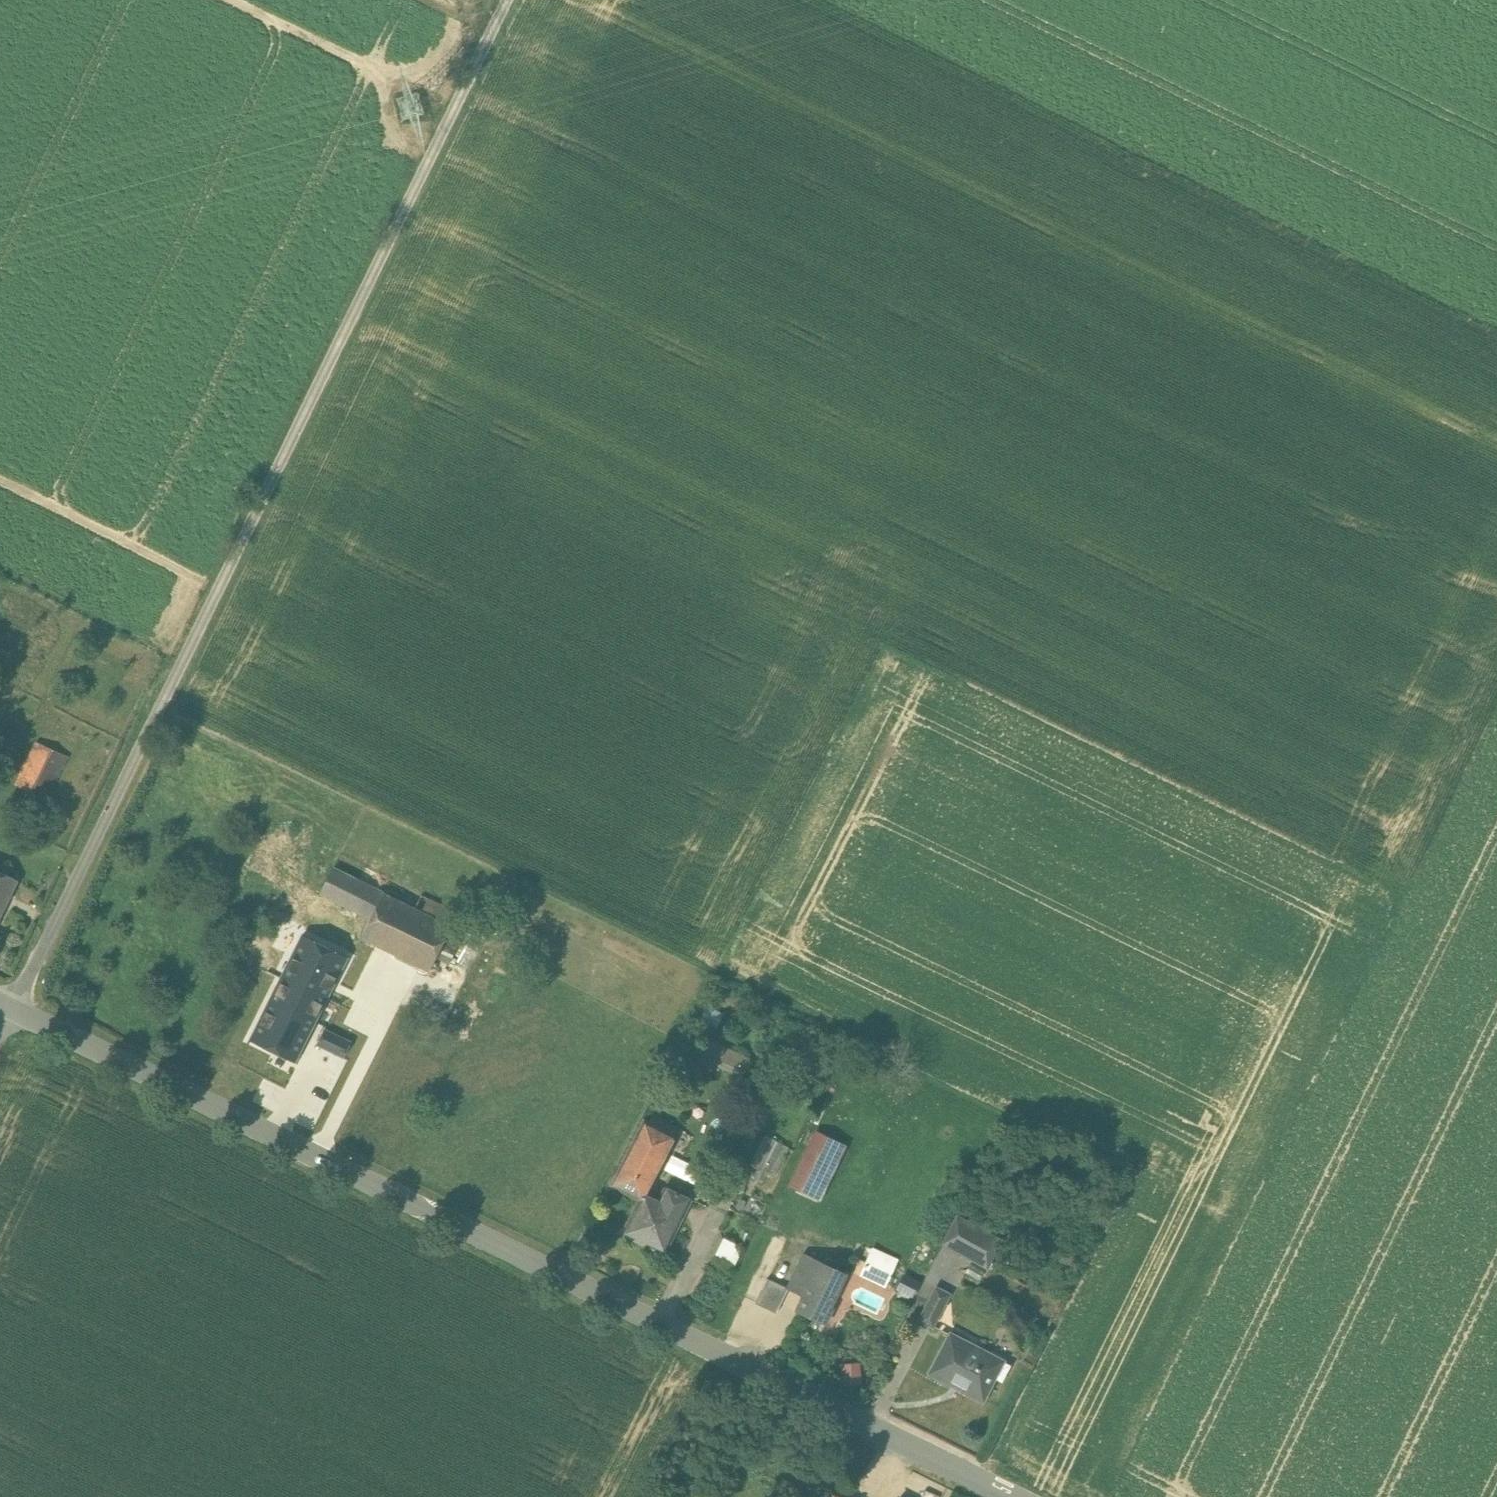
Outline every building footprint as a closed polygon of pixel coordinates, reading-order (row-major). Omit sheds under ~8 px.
[(18,785),(52,801),(74,754),(39,738),(18,785)] [(0,869),(0,903),(4,905),(18,878),(0,869)] [(391,899),(329,870),(316,896),(369,921),(359,941),(426,973),(435,955),(449,927),(391,899)] [(455,913),(397,885),(391,899),(449,927),(455,913)] [(463,934),(449,927),(435,955),(449,962),(463,934)] [(299,934),(291,950),(312,960),(336,972),(344,956),(299,934)] [(291,950),(266,1001),(288,1011),(312,960),(291,950)] [(312,960),(288,1011),(311,1023),(336,972),(312,960)] [(288,1011),(266,1001),(252,1030),(297,1052),(311,1023),(288,1011)] [(708,1006),(702,1020),(716,1027),(723,1014),(708,1006)] [(349,1045),(316,1029),(309,1044),(342,1060),(349,1045)] [(710,1041),(702,1058),(742,1076),(750,1059),(710,1041)] [(644,1119),(610,1185),(639,1199),(642,1193),(643,1194),(673,1134),(646,1120),(644,1119)] [(814,1150),(835,1161),(844,1143),(823,1132),(814,1150)] [(775,1177),(790,1147),(765,1134),(750,1164),(756,1167),(751,1176),(763,1182),(768,1173),(775,1177)] [(796,1187),(814,1150),(809,1148),(791,1185),(796,1187)] [(814,1150),(796,1187),(817,1198),(835,1161),(814,1150)] [(667,1185),(662,1197),(676,1204),(674,1208),(685,1213),(692,1197),(667,1185)] [(643,1194),(642,1193),(639,1199),(624,1230),(666,1250),(685,1213),(674,1208),(676,1204),(662,1197),(659,1201),(643,1194)] [(958,1217),(944,1243),(956,1250),(970,1224),(958,1217)] [(1001,1241),(970,1224),(956,1250),(987,1267),(1001,1241)] [(745,1247),(724,1237),(712,1260),(733,1270),(745,1247)] [(898,1260),(872,1249),(860,1275),(886,1287),(898,1260)] [(848,1275),(802,1256),(788,1288),(801,1293),(794,1311),(827,1325),(848,1275)] [(985,1271),(971,1263),(965,1273),(979,1281),(985,1271)] [(913,1297),(922,1279),(905,1271),(896,1289),(913,1297)] [(788,1288),(767,1278),(756,1302),(777,1312),(788,1288)] [(950,1294),(936,1287),(919,1320),(933,1327),(950,1294)] [(1011,1365),(950,1334),(930,1373),(983,1400),(995,1378),(1002,1382),(1011,1365)] [(844,1384),(862,1381),(858,1359),(840,1363),(844,1384)] [(820,1496),(841,1496),(824,1489),(820,1496)]
